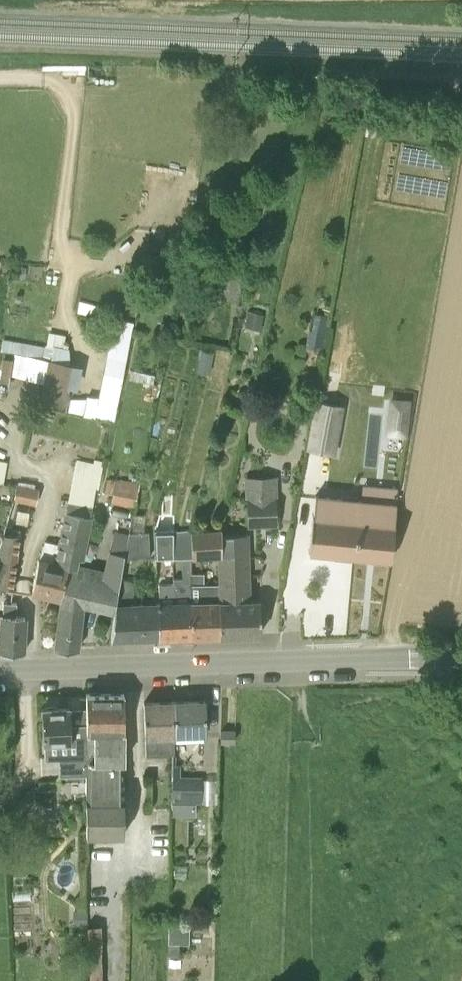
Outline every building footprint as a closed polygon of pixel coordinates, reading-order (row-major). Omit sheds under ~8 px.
[(45,345),(43,358),(45,359),(40,380),(44,380),(40,400),(62,405),(71,363),(66,362),(69,348),(54,345),(53,347),(45,345)] [(126,361),(115,358),(112,369),(124,372),(126,361)] [(117,405),(92,400),(88,415),(114,421),(117,405)] [(335,423),(315,418),(309,456),(328,460),(335,423)] [(411,422),(393,419),(388,449),(406,452),(411,422)] [(77,566),(77,563),(78,558),(83,559),(100,466),(76,461),(57,561),(38,557),(31,591),(62,599),(68,565),(77,566)] [(111,501),(135,506),(140,482),(116,477),(111,501)] [(39,488),(17,484),(13,500),(36,505),(39,488)] [(367,486),(365,501),(316,496),(315,513),(313,513),(309,550),(360,555),(391,558),(397,489),(367,486)] [(245,497),(247,526),(276,525),(275,496),(245,497)] [(133,529),(144,530),(145,508),(134,507),(133,529)] [(155,556),(173,556),(173,530),(175,519),(165,518),(162,530),(154,530),(155,556)] [(173,530),(173,556),(181,555),(182,577),(173,577),(173,583),(174,636),(191,635),(189,573),(191,573),(191,555),(191,529),(173,530)] [(221,529),(191,529),(191,555),(219,554),(220,554),(221,533),(221,529)] [(99,606),(115,608),(120,579),(124,557),(127,541),(128,535),(112,531),(104,570),(104,580),(98,605),(99,605),(99,606)] [(150,556),(149,531),(129,531),(128,535),(127,541),(124,557),(150,556)] [(2,532),(0,541),(0,587),(13,589),(21,535),(2,532)] [(247,533),(221,533),(220,554),(219,554),(219,584),(220,634),(260,633),(259,600),(248,601),(247,533)] [(55,649),(77,649),(83,603),(87,603),(94,567),(88,565),(77,563),(77,566),(68,565),(62,599),(55,649)] [(204,573),(191,573),(189,573),(191,635),(220,634),(219,584),(204,584),(204,573)] [(115,608),(110,638),(159,637),(159,604),(131,603),(134,581),(120,579),(115,608)] [(158,584),(159,604),(159,637),(174,636),(173,583),(158,584)] [(23,652),(26,616),(16,616),(17,607),(4,606),(4,615),(3,615),(0,648),(0,652),(23,652)] [(122,834),(124,693),(86,693),(86,708),(86,731),(85,779),(85,799),(84,833),(122,834)] [(174,701),(172,751),(174,751),(174,739),(202,738),(202,733),(205,733),(204,700),(174,701)] [(174,701),(144,702),(145,752),(172,751),(174,701)] [(42,739),(45,739),(45,757),(60,756),(61,780),(85,779),(86,708),(69,708),(69,706),(57,706),(54,705),(48,705),(45,706),(42,706),(42,739)] [(235,730),(226,730),(221,730),(220,740),(235,740),(235,730)] [(171,802),(202,802),(203,778),(172,778),(171,802)] [(87,926),(87,980),(101,980),(101,926),(87,926)]
